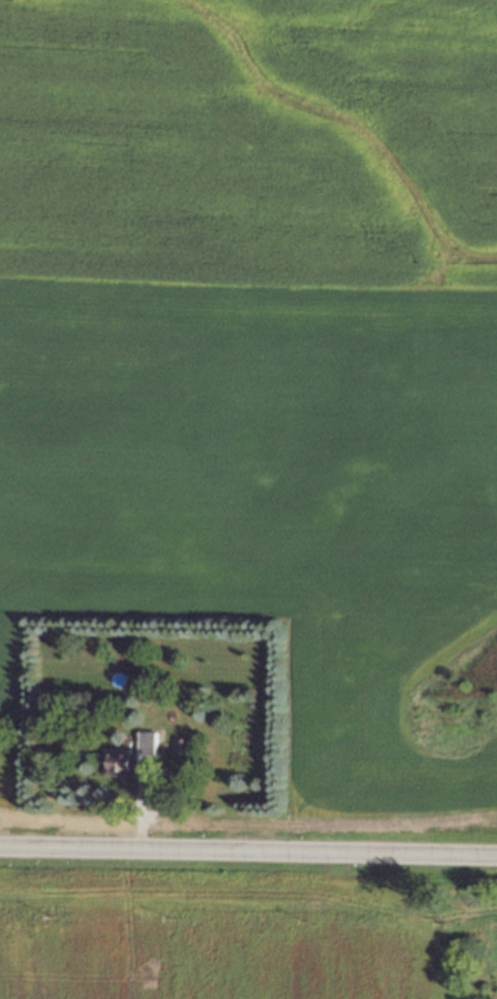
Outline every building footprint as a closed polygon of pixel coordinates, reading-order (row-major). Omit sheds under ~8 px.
[(190,739),(174,739),(174,753),(190,753),(190,739)] [(103,775),(134,776),(135,762),(139,763),(140,754),(132,754),(132,749),(104,748),(103,775)]
